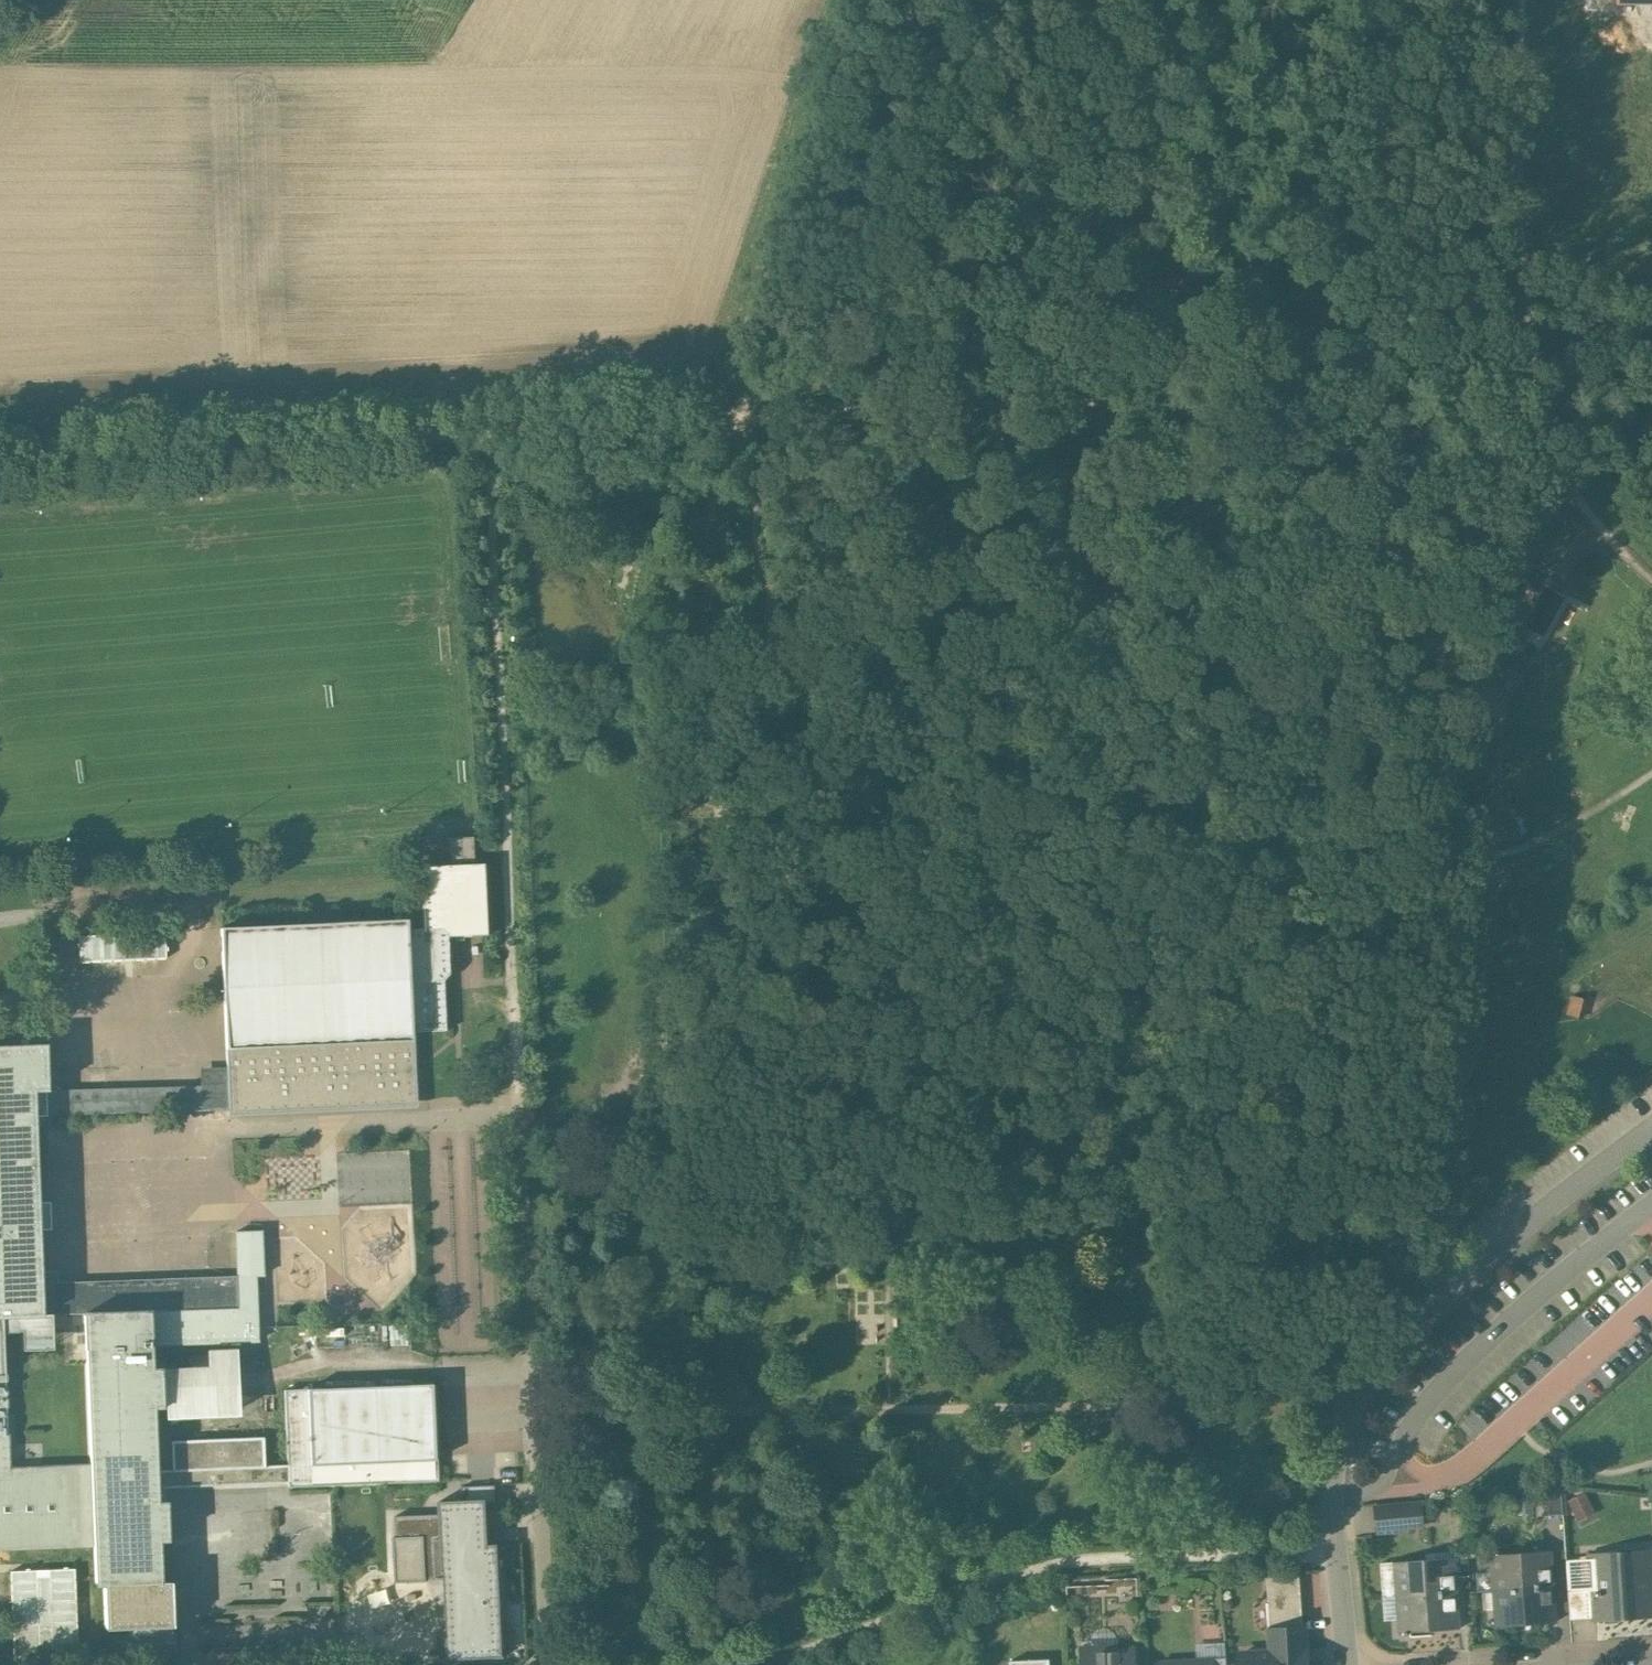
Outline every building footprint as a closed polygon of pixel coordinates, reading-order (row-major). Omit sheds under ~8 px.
[(475,837),(449,838),(450,863),(476,862),(475,837)] [(487,864),(423,866),(425,929),(444,928),(451,934),(451,936),(490,935),(487,864)] [(411,920),(221,928),(230,1107),(419,1099),(416,1032),(448,1030),(446,981),(452,973),(451,936),(451,934),(444,928),(425,929),(412,929),(411,920)] [(77,933),(78,961),(170,955),(169,928),(77,933)] [(39,1268),(38,1230),(51,1229),(50,1202),(37,1202),(34,1116),(47,1116),(45,1045),(0,1047),(0,1270),(39,1268)] [(262,1231),(235,1232),(237,1276),(255,1275),(255,1276),(263,1275),(262,1231)] [(8,1469),(2,1317),(41,1315),(39,1268),(0,1270),(0,1549),(95,1545),(97,1584),(103,1584),(160,1582),(158,1540),(167,1540),(165,1502),(157,1503),(153,1407),(161,1407),(160,1369),(151,1370),(150,1345),(258,1341),(255,1276),(255,1275),(237,1276),(238,1308),(85,1313),(92,1466),(8,1469)] [(234,1354),(188,1356),(189,1373),(167,1373),(169,1414),(236,1411),(234,1354)] [(436,1384),(286,1391),(290,1486),(440,1480),(436,1384)] [(264,1437),(172,1441),(173,1471),(265,1467),(264,1437)] [(495,1485),(462,1487),(463,1501),(486,1500),(486,1503),(496,1502),(495,1485)] [(1580,1519),(1596,1511),(1587,1491),(1570,1499),(1580,1519)] [(463,1501),(440,1502),(441,1513),(394,1515),(397,1577),(443,1575),(446,1653),(502,1651),(498,1545),(488,1545),(486,1503),(486,1500),(463,1501)] [(1422,1502),(1411,1503),(1413,1525),(1424,1524),(1422,1502)] [(1411,1503),(1399,1504),(1400,1517),(1401,1526),(1413,1525),(1411,1503)] [(1399,1504),(1374,1507),(1375,1520),(1400,1517),(1399,1504)] [(1400,1517),(1375,1520),(1376,1533),(1401,1531),(1401,1526),(1400,1517)] [(1551,1552),(1494,1556),(1497,1590),(1554,1586),(1551,1552)] [(1592,1557),(1594,1590),(1596,1619),(1651,1615),(1651,1603),(1649,1553),(1592,1557)] [(1455,1558),(1398,1562),(1401,1597),(1457,1593),(1455,1558)] [(79,1649),(77,1565),(11,1566),(13,1650),(79,1649)] [(1299,1570),(1265,1571),(1265,1573),(1266,1573),(1270,1632),(1304,1630),(1304,1628),(1303,1628),(1299,1570)] [(160,1582),(103,1584),(105,1629),(173,1627),(171,1582),(160,1582)] [(1554,1586),(1497,1590),(1500,1625),(1556,1621),(1554,1586)] [(1594,1590),(1568,1592),(1570,1620),(1596,1619),(1594,1590)] [(1457,1593),(1401,1597),(1403,1632),(1460,1628),(1457,1593)] [(1243,1656),(1243,1653),(1241,1653),(1241,1664),(1306,1664),(1304,1639),(1288,1640),(1289,1653),(1272,1654),(1272,1651),(1269,1651),(1270,1654),(1243,1656)] [(1132,1650),(1114,1651),(1115,1653),(1083,1654),(1083,1664),(1133,1664),(1132,1650)]
